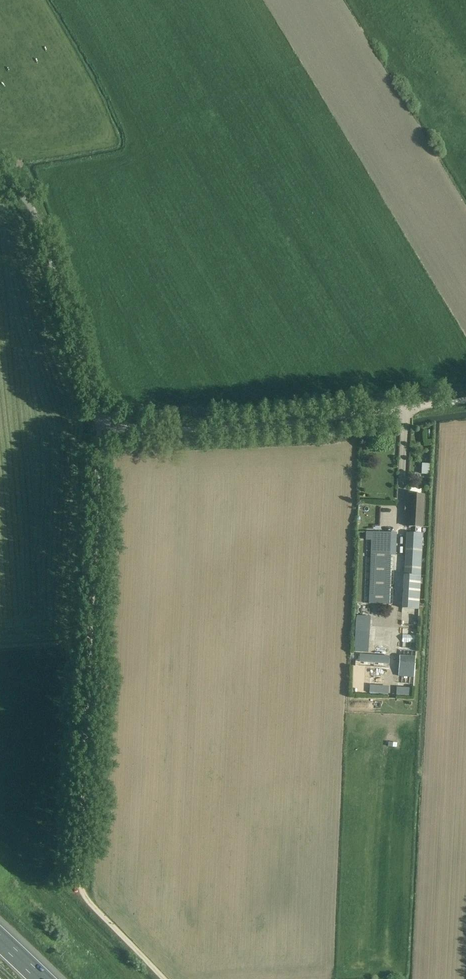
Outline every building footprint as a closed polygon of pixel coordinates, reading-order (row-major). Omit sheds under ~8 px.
[(405,527),(421,528),(423,495),(407,495),(405,527)] [(385,557),(382,554),(395,554),(395,541),(396,541),(396,532),(372,532),(369,603),(388,604),(390,557),(385,557)] [(406,533),(404,574),(403,574),(401,608),(419,609),(420,575),(423,533),(406,533)] [(370,631),(356,630),(355,651),(369,651),(370,631)] [(402,635),(402,642),(416,643),(417,635),(402,635)] [(390,662),(390,654),(360,653),(360,661),(390,662)] [(399,655),(399,658),(398,666),(398,676),(414,677),(415,656),(399,655)]
